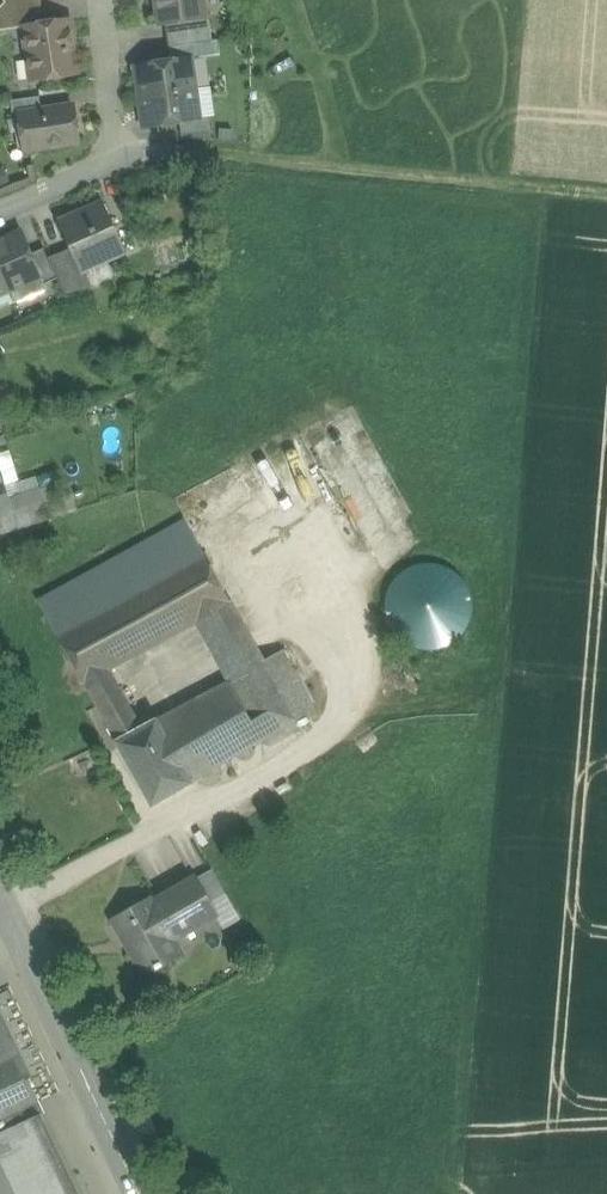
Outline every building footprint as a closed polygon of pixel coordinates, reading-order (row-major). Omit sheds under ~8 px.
[(171,31),(209,26),(206,0),(169,0),(171,31)] [(34,31),(41,79),(94,71),(88,24),(34,31)] [(198,63),(148,68),(153,102),(201,95),(198,63)] [(201,95),(153,102),(157,131),(205,124),(201,95)] [(86,107),(34,115),(38,149),(91,142),(86,107)] [(104,207),(80,217),(80,218),(79,218),(61,226),(61,224),(59,225),(80,271),(125,251),(105,204),(103,205),(104,207)] [(21,232),(0,241),(0,267),(10,291),(41,278),(21,232)] [(10,291),(0,267),(0,296),(10,291)] [(22,511),(11,469),(0,473),(0,518),(22,511)] [(233,685),(271,662),(195,520),(45,603),(62,641),(68,637),(125,744),(152,731),(123,674),(204,629),(233,685)] [(163,728),(190,786),(310,719),(278,658),(271,662),(233,685),(163,728)] [(152,731),(125,744),(160,815),(195,795),(190,786),(163,728),(152,731)] [(160,893),(123,911),(152,978),(195,960),(186,938),(221,923),(204,884),(163,903),(160,893)] [(13,1057),(23,1079),(29,1076),(0,1015),(0,1063),(13,1057)] [(35,1104),(23,1079),(13,1057),(0,1063),(0,1120),(35,1104)] [(10,1193),(78,1193),(35,1104),(0,1120),(0,1173),(10,1193)] [(0,1173),(0,1193),(10,1193),(0,1173)]
